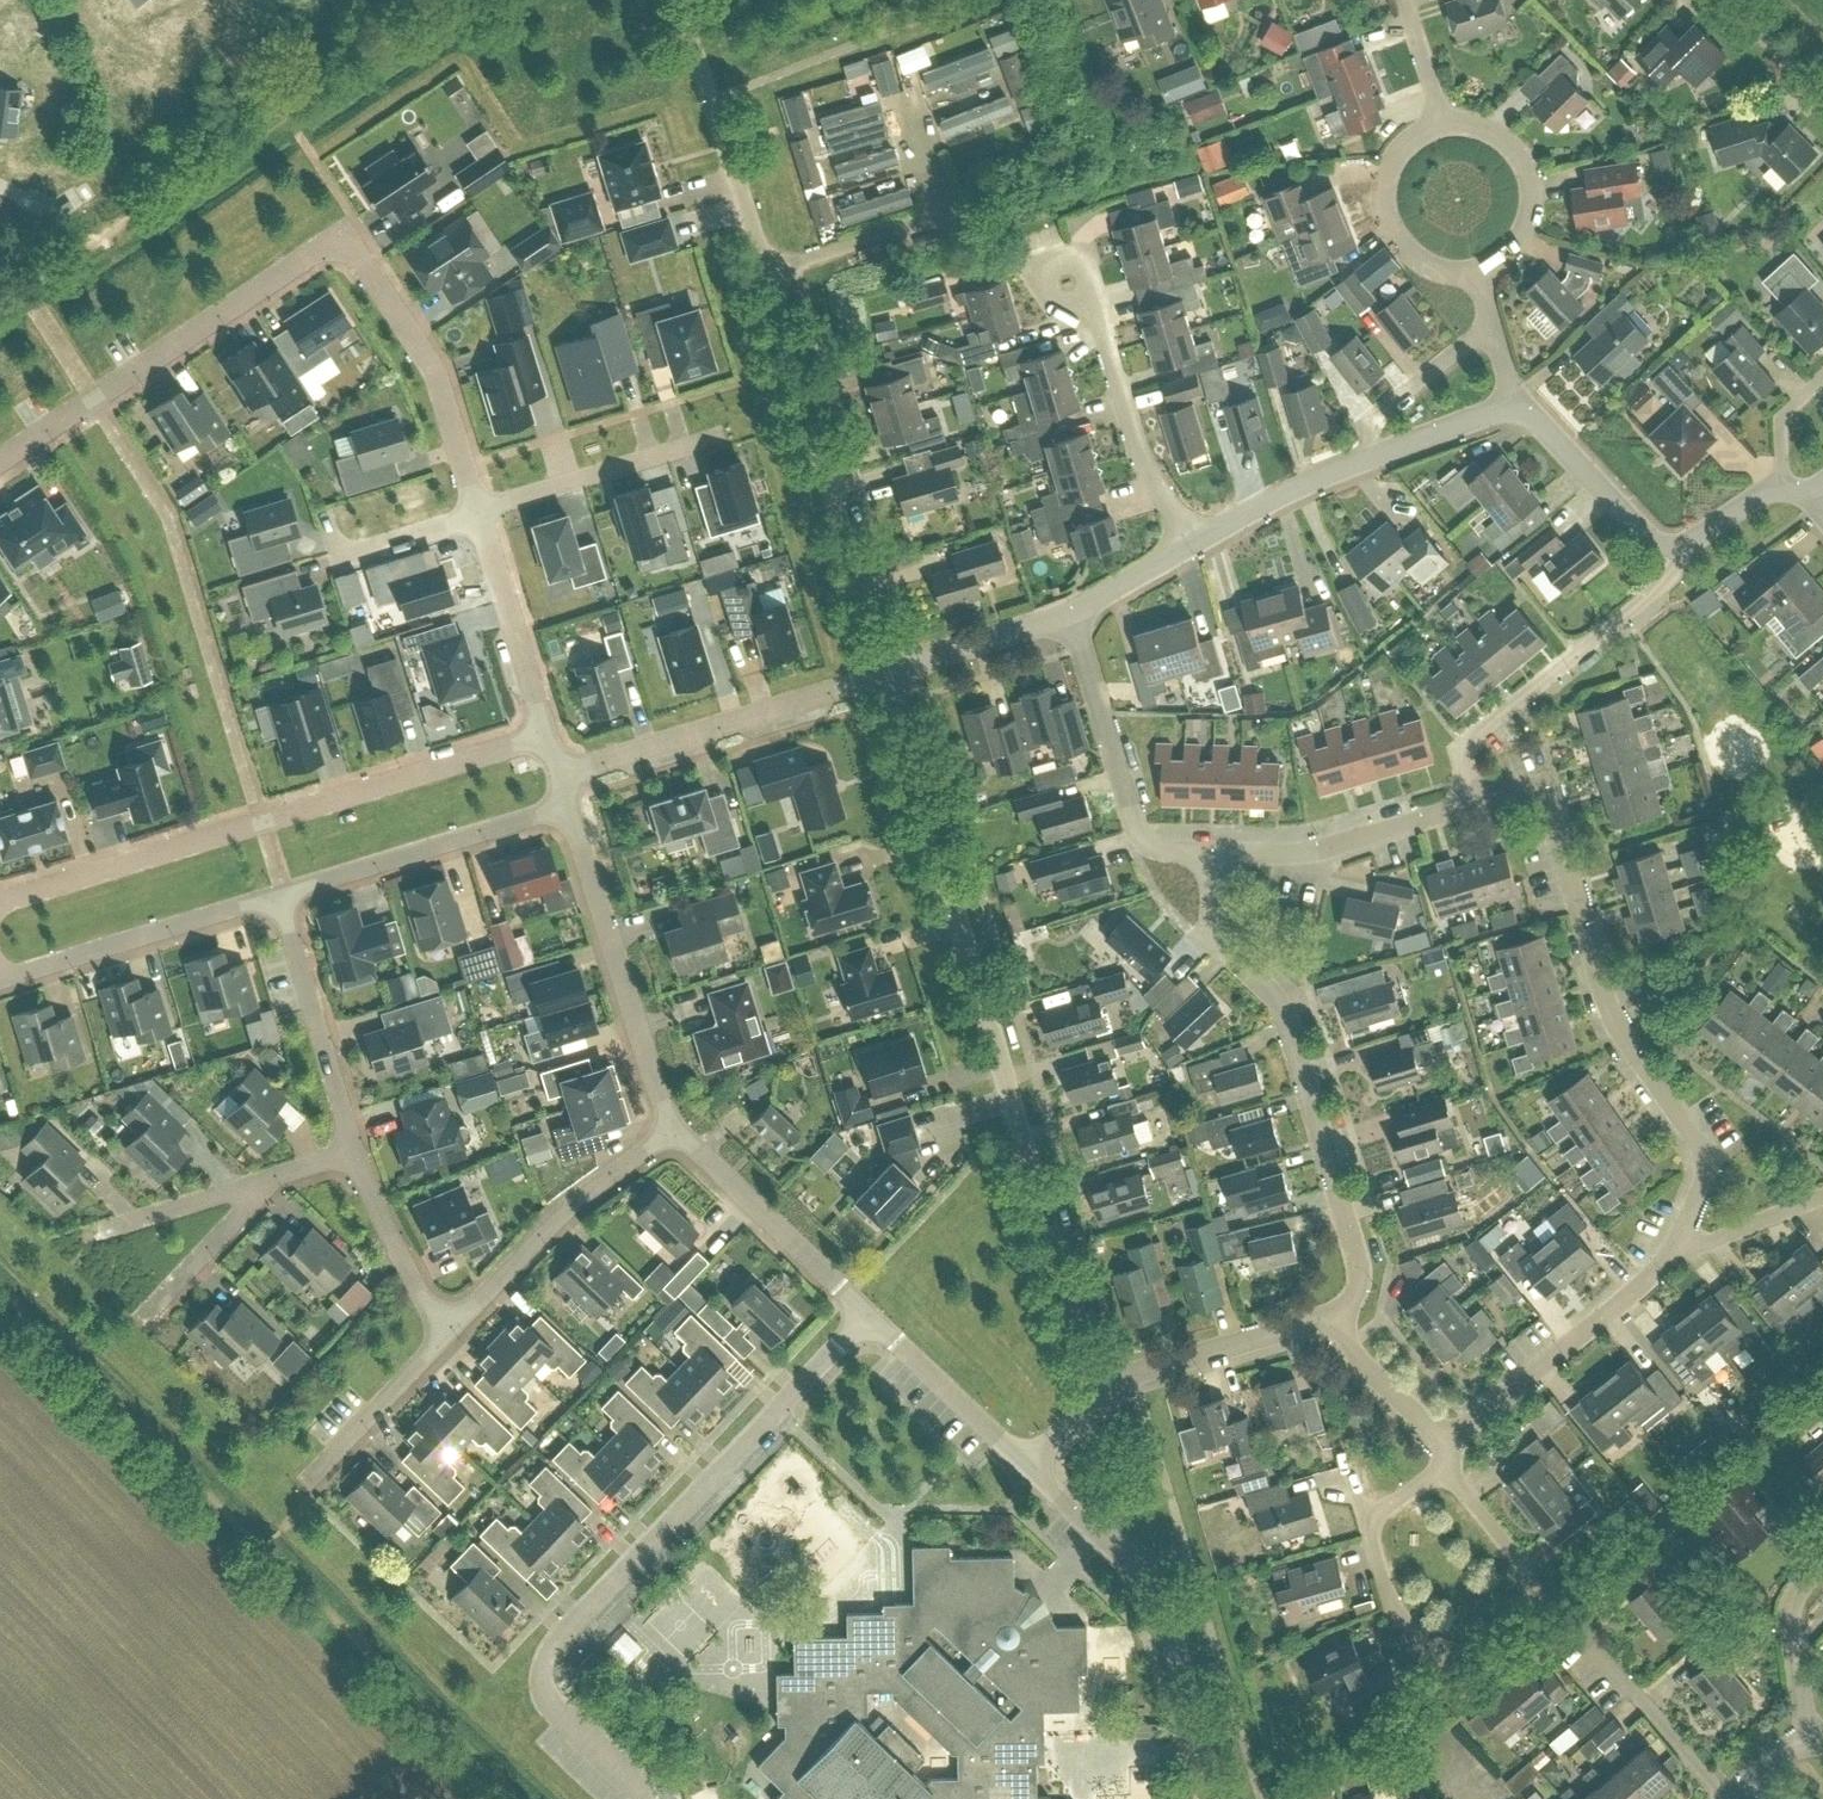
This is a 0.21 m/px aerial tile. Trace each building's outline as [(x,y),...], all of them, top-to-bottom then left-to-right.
[(1124,40),(1139,34),(1144,46),(1176,34),(1163,0),(1108,0),(1124,40)] [(1460,0),(1449,4),(1452,15),(1450,15),(1454,29),(1456,28),(1460,38),(1508,23),(1500,0),(1460,0)] [(1603,7),(1607,3),(1621,17),(1638,0),(1595,0),(1603,7)] [(1337,19),(1296,34),(1302,50),(1343,35),(1337,19)] [(1727,55),(1695,23),(1672,46),(1659,33),(1636,56),(1665,85),(1681,68),(1689,76),(1699,66),(1708,74),(1727,55)] [(1305,57),(1320,97),(1376,76),(1365,48),(1337,59),(1332,46),(1305,57)] [(989,50),(925,74),(930,87),(994,64),(989,50)] [(1028,87),(1015,53),(999,59),(1016,104),(1032,98),(1028,87)] [(1579,71),(1562,53),(1540,74),(1553,88),(1534,106),(1547,119),(1547,130),(1569,130),(1569,119),(1589,99),(1579,89),(1579,71)] [(1628,88),(1644,74),(1629,57),(1613,72),(1628,88)] [(899,91),(890,59),(872,64),(880,96),(899,91)] [(1200,63),(1180,71),(1190,95),(1209,87),(1200,63)] [(1387,104),(1376,76),(1336,92),(1343,108),(1327,114),(1336,138),(1364,127),(1359,114),(1387,104)] [(15,135),(21,89),(0,86),(0,133),(15,135)] [(803,93),(783,98),(787,112),(806,106),(803,93)] [(1220,95),(1193,101),(1198,123),(1225,116),(1220,95)] [(1005,96),(941,120),(947,134),(1011,111),(1005,96)] [(1047,133),(1035,103),(1020,109),(1033,139),(1047,133)] [(828,149),(884,133),(875,104),(820,121),(828,149)] [(1754,127),(1750,115),(1712,127),(1724,164),(1762,152),(1789,180),(1817,153),(1790,125),(1780,134),(1769,122),(1754,127)] [(486,153),(455,173),(470,195),(510,168),(485,131),(476,137),(486,153)] [(820,182),(807,136),(790,141),(803,187),(820,182)] [(660,195),(643,141),(598,155),(614,209),(660,195)] [(1218,141),(1198,149),(1207,172),(1227,165),(1218,141)] [(840,183),(898,163),(892,145),(834,165),(840,183)] [(365,167),(367,170),(356,178),(380,215),(391,207),(399,219),(427,201),(419,189),(436,178),(416,148),(400,159),(393,149),(365,167)] [(1670,148),(1654,152),(1657,161),(1672,157),(1670,148)] [(1630,186),(1639,185),(1636,163),(1594,169),(1585,171),(1588,188),(1574,190),(1580,229),(1627,221),(1625,205),(1629,204),(1632,200),(1630,186)] [(1219,183),(1226,205),(1256,195),(1249,173),(1219,183)] [(1293,215),(1300,234),(1345,216),(1334,187),(1310,196),(1304,181),(1265,196),(1275,223),(1293,215)] [(844,222),(911,200),(907,185),(839,207),(844,222)] [(593,190),(549,203),(560,242),(604,229),(593,190)] [(832,219),(825,194),(807,199),(814,224),(832,219)] [(1116,229),(1125,258),(1166,245),(1160,228),(1177,223),(1170,199),(1141,207),(1145,220),(1116,229)] [(678,247),(668,216),(619,232),(629,263),(678,247)] [(1345,216),(1300,234),(1282,241),(1290,259),(1300,285),(1340,270),(1333,254),(1357,245),(1345,216)] [(488,253),(464,217),(407,255),(431,291),(441,284),(452,301),(490,276),(479,259),(488,253)] [(523,257),(529,268),(561,250),(555,239),(523,257)] [(1166,245),(1125,258),(1134,286),(1163,278),(1167,290),(1195,282),(1195,281),(1209,277),(1205,265),(1197,267),(1193,255),(1171,262),(1166,245)] [(1385,247),(1356,270),(1373,291),(1401,268),(1385,247)] [(1603,263),(1572,253),(1567,268),(1571,269),(1569,277),(1563,282),(1550,269),(1527,291),(1561,327),(1585,306),(1576,297),(1588,286),(1591,275),(1599,278),(1603,263)] [(1795,253),(1764,280),(1787,305),(1777,314),(1811,352),(1822,341),(1822,311),(1817,305),(1820,302),(1808,288),(1818,278),(1795,253)] [(1377,299),(1355,271),(1336,286),(1358,314),(1377,299)] [(967,302),(972,316),(1012,304),(1004,279),(955,293),(958,304),(967,302)] [(948,299),(943,280),(908,290),(913,309),(948,299)] [(1202,305),(1195,282),(1167,290),(1170,303),(1141,312),(1150,340),(1191,328),(1185,310),(1202,305)] [(350,325),(329,292),(285,321),(293,333),(278,343),(299,375),(329,355),(322,343),(350,325)] [(513,292),(487,299),(496,332),(523,324),(513,292)] [(1635,306),(1621,292),(1586,325),(1597,337),(1577,355),(1602,382),(1617,367),(1625,376),(1641,361),(1633,352),(1648,338),(1626,314),(1635,306)] [(1431,328),(1403,293),(1377,314),(1405,349),(1431,328)] [(667,303),(636,312),(647,348),(665,342),(676,376),(712,365),(695,310),(672,318),(667,303)] [(1012,304),(972,316),(976,330),(967,333),(970,344),(957,348),(962,365),(999,353),(1000,353),(995,336),(1019,329),(1012,304)] [(1334,342),(1316,307),(1295,318),(1313,353),(1334,342)] [(1266,311),(1255,315),(1262,332),(1272,328),(1266,311)] [(556,345),(575,407),(614,395),(606,371),(615,368),(617,374),(636,369),(628,341),(619,314),(589,323),(593,334),(556,345)] [(1298,323),(1284,330),(1290,341),(1297,343),(1306,339),(1298,323)] [(1765,349),(1743,325),(1725,341),(1733,350),(1712,369),(1735,394),(1740,390),(1753,404),(1777,383),(1754,358),(1765,349)] [(1212,339),(1196,343),(1191,328),(1150,340),(1159,369),(1188,360),(1192,373),(1220,365),(1212,339)] [(501,365),(477,373),(495,431),(533,420),(526,398),(544,393),(527,335),(495,345),(501,365)] [(1385,371),(1358,335),(1331,356),(1359,391),(1385,371)] [(262,358),(252,342),(222,361),(235,381),(232,383),(245,405),(249,403),(252,407),(267,396),(278,413),(305,395),(276,350),(262,358)] [(1028,390),(1069,378),(1061,349),(1032,358),(1028,345),(1000,353),(999,353),(1007,378),(1023,374),(1028,390)] [(1290,379),(1280,347),(1260,353),(1270,385),(1290,379)] [(867,385),(875,414),(916,402),(911,384),(927,379),(920,355),(892,364),(896,377),(867,385)] [(1704,399),(1670,363),(1652,379),(1679,408),(1650,435),(1669,455),(1667,457),(1683,474),(1699,458),(1697,456),(1717,437),(1692,410),(1704,399)] [(1232,396),(1224,366),(1202,372),(1210,401),(1232,396)] [(1204,394),(1199,374),(1165,382),(1170,403),(1204,394)] [(1018,438),(1052,428),(1048,415),(1078,407),(1069,378),(1028,390),(1012,395),(1020,423),(1014,425),(1018,438)] [(1328,425),(1316,384),(1285,393),(1298,434),(1328,425)] [(228,432),(202,393),(189,402),(182,390),(149,411),(175,449),(193,437),(201,450),(228,432)] [(1270,440),(1258,397),(1225,407),(1238,450),(1270,440)] [(916,402),(875,414),(884,443),(913,434),(917,447),(945,438),(938,415),(921,419),(916,402)] [(1208,450),(1194,404),(1162,414),(1176,460),(1208,450)] [(310,405),(296,414),(304,426),(318,417),(310,405)] [(407,454),(397,419),(352,432),(358,452),(335,459),(346,494),(400,478),(394,458),(407,454)] [(1053,473),(1094,461),(1085,432),(1056,441),(1052,428),(1018,438),(1010,441),(1013,453),(1028,449),(1031,460),(1047,455),(1053,473)] [(298,434),(281,445),(289,457),(306,446),(298,434)] [(962,458),(958,444),(930,452),(935,466),(894,478),(905,514),(958,498),(947,463),(962,458)] [(1488,504),(1521,477),(1502,454),(1479,473),(1470,463),(1443,485),(1459,506),(1477,492),(1488,504)] [(717,502),(701,507),(709,536),(759,521),(741,461),(708,471),(717,502)] [(1094,461),(1053,473),(1058,491),(1041,496),(1044,504),(1030,509),(1034,524),(1077,511),(1073,498),(1102,489),(1094,461)] [(1540,500),(1521,477),(1488,504),(1498,516),(1484,527),(1502,549),(1525,530),(1516,520),(1540,500)] [(208,480),(183,501),(204,526),(229,506),(208,480)] [(38,484),(14,499),(17,503),(0,514),(0,540),(8,553),(4,555),(13,568),(30,557),(27,553),(47,540),(55,553),(73,541),(78,548),(91,540),(66,501),(55,509),(38,484)] [(618,504),(611,506),(619,532),(626,530),(633,554),(662,545),(667,564),(688,557),(673,509),(654,514),(645,485),(615,494),(618,504)] [(300,534),(289,499),(245,512),(251,532),(228,539),(239,575),(293,558),(286,538),(300,534)] [(1081,524),(1077,511),(1034,524),(1040,542),(1054,538),(1055,543),(1072,538),(1077,556),(1118,544),(1110,515),(1081,524)] [(573,586),(606,577),(595,541),(576,547),(566,514),(559,516),(557,512),(538,518),(540,522),(532,525),(538,542),(533,543),(538,561),(543,559),(549,578),(569,572),(573,586)] [(1422,527),(1416,532),(1405,541),(1389,521),(1369,538),(1399,576),(1411,566),(1423,581),(1449,560),(1422,527)] [(1566,545),(1553,528),(1506,566),(1514,577),(1538,558),(1565,591),(1604,559),(1582,532),(1566,545)] [(1379,592),(1399,576),(1369,538),(1348,555),(1379,592)] [(1004,570),(995,540),(952,553),(957,567),(931,575),(940,608),(980,596),(975,579),(1004,570)] [(423,551),(369,567),(379,603),(401,596),(407,616),(453,601),(442,565),(429,569),(423,551)] [(1490,553),(1475,563),(1484,576),(1499,565),(1490,553)] [(1778,612),(1815,581),(1798,561),(1779,577),(1768,564),(1736,592),(1763,624),(1778,612)] [(281,634),(326,620),(315,585),(302,589),(295,569),(241,585),(252,621),(275,614),(281,634)] [(356,571),(335,578),(343,605),(365,599),(356,571)] [(764,664),(800,653),(785,602),(762,609),(753,580),(720,590),(735,639),(754,632),(764,664)] [(1377,623),(1357,581),(1340,589),(1360,631),(1377,623)] [(1815,581),(1778,612),(1787,624),(1777,632),(1797,656),(1822,634),(1822,629),(1813,617),(1822,609),(1822,591),(1815,581)] [(1280,624),(1285,640),(1301,635),(1306,653),(1331,646),(1325,624),(1320,606),(1306,609),(1299,586),(1271,593),(1280,624)] [(108,621),(131,610),(121,587),(97,598),(108,621)] [(1285,640),(1271,593),(1244,601),(1244,604),(1225,609),(1231,631),(1237,629),(1248,670),(1263,666),(1261,659),(1288,651),(1285,640)] [(1496,624),(1524,659),(1547,641),(1518,606),(1501,620),(1491,609),(1479,618),(1489,630),(1496,624)] [(1193,617),(1165,625),(1179,672),(1193,667),(1197,680),(1224,672),(1214,637),(1200,641),(1193,617)] [(1502,677),(1524,659),(1496,624),(1489,630),(1479,638),(1469,627),(1457,636),(1466,648),(1473,643),(1502,677)] [(695,625),(659,636),(676,690),(712,679),(695,625)] [(1165,676),(1179,672),(1165,625),(1138,634),(1145,658),(1131,662),(1145,708),(1159,703),(1156,693),(1169,689),(1165,676)] [(424,647),(440,700),(448,698),(449,702),(473,695),(471,691),(479,688),(462,634),(438,641),(434,627),(403,637),(408,652),(424,647)] [(602,659),(577,667),(583,684),(579,685),(584,700),(587,699),(593,716),(627,706),(616,671),(632,666),(621,631),(595,638),(602,659)] [(147,641),(125,647),(130,666),(120,668),(125,689),(158,680),(147,641)] [(1451,661),(1479,696),(1502,677),(1473,643),(1466,648),(1456,656),(1447,645),(1435,655),(1444,666),(1451,661)] [(3,736),(1,731),(17,726),(2,678),(26,671),(20,653),(0,659),(0,737),(3,736)] [(1799,676),(1809,689),(1822,677),(1822,656),(1799,676)] [(355,701),(368,747),(403,737),(389,693),(406,688),(396,657),(367,665),(376,695),(355,701)] [(337,659),(318,664),(323,681),(342,675),(337,659)] [(1639,671),(1635,659),(1619,664),(1623,676),(1639,671)] [(1456,714),(1479,696),(1451,661),(1444,666),(1434,674),(1425,663),(1412,672),(1423,686),(1429,680),(1456,714)] [(313,666),(295,671),(300,688),(318,682),(313,666)] [(1579,710),(1588,739),(1653,719),(1651,711),(1634,716),(1630,703),(1647,698),(1642,682),(1623,688),(1626,696),(1579,710)] [(1236,685),(1221,690),(1228,712),(1244,706),(1236,685)] [(1071,699),(1055,704),(1050,686),(1022,695),(1023,699),(1010,703),(1024,750),(1039,745),(1038,741),(1051,737),(1056,756),(1084,748),(1071,699)] [(286,699),(270,704),(284,748),(279,750),(286,772),(322,761),(313,734),(331,729),(318,687),(286,697),(286,699)] [(1246,696),(1250,714),(1274,708),(1270,691),(1246,696)] [(1010,719),(997,723),(991,703),(964,711),(977,758),(994,753),(1000,773),(1024,766),(1010,719)] [(162,706),(137,713),(142,728),(167,721),(162,706)] [(1381,714),(1385,728),(1394,726),(1406,768),(1434,760),(1421,717),(1400,724),(1396,709),(1381,714)] [(1378,777),(1406,768),(1394,726),(1385,728),(1372,732),(1368,717),(1353,722),(1357,736),(1366,734),(1378,777)] [(1588,739),(1596,768),(1662,748),(1660,740),(1643,745),(1638,731),(1656,726),(1653,719),(1588,739)] [(1338,742),(1351,785),(1378,777),(1366,734),(1357,736),(1345,740),(1341,725),(1326,730),(1330,744),(1338,742)] [(1338,742),(1330,744),(1318,748),(1313,733),(1298,738),(1303,754),(1310,751),(1323,793),(1351,785),(1338,742)] [(66,767),(58,740),(21,751),(29,778),(66,767)] [(1193,759),(1185,759),(1172,759),(1173,743),(1157,743),(1156,760),(1164,760),(1163,803),(1192,804),(1193,759)] [(1192,804),(1221,805),(1222,760),(1214,760),(1201,759),(1201,744),(1185,744),(1185,759),(1193,759),(1192,804)] [(1222,760),(1221,805),(1250,805),(1251,761),(1242,761),(1229,760),(1230,745),(1214,744),(1214,760),(1222,760)] [(1251,761),(1250,805),(1279,806),(1280,762),(1258,761),(1258,746),(1243,745),(1242,761),(1251,761)] [(806,767),(800,748),(755,762),(766,798),(794,789),(806,827),(842,816),(832,781),(834,781),(828,761),(806,767)] [(1596,768),(1605,797),(1671,777),(1668,769),(1651,774),(1647,760),(1664,755),(1662,748),(1596,768)] [(130,805),(134,818),(166,808),(151,756),(118,766),(121,776),(90,785),(99,815),(130,805)] [(1070,763),(1032,774),(1036,789),(1074,778),(1070,763)] [(1673,784),(1671,777),(1605,797),(1614,826),(1663,812),(1656,789),(1673,784)] [(706,797),(703,787),(682,794),(682,793),(672,796),(650,803),(652,808),(646,809),(652,828),(658,827),(662,840),(699,828),(707,854),(739,845),(723,792),(706,797)] [(1035,811),(1043,837),(1090,823),(1082,796),(1054,804),(1050,789),(1013,800),(1018,816),(1035,811)] [(13,811),(12,806),(0,809),(0,852),(2,858),(68,838),(56,798),(13,811)] [(1484,848),(1499,898),(1519,892),(1506,850),(1494,854),(1492,845),(1484,848)] [(558,884),(547,847),(490,864),(502,901),(521,895),(522,899),(540,893),(539,890),(558,884)] [(1082,861),(1078,848),(1031,862),(1038,886),(1056,880),(1061,897),(1108,883),(1100,856),(1082,861)] [(1467,862),(1479,904),(1499,898),(1484,848),(1476,850),(1478,859),(1467,862)] [(1695,848),(1682,852),(1686,864),(1698,861),(1695,848)] [(1617,884),(1667,868),(1661,849),(1618,862),(1622,874),(1615,876),(1617,884)] [(731,878),(752,872),(746,853),(725,859),(731,878)] [(1460,910),(1479,904),(1467,862),(1456,865),(1453,857),(1445,859),(1460,910)] [(1460,910),(1445,859),(1437,862),(1440,870),(1428,874),(1440,916),(1460,910)] [(1698,861),(1686,864),(1689,877),(1702,873),(1698,861)] [(841,888),(833,862),(800,872),(808,898),(802,900),(812,933),(874,914),(864,881),(841,888)] [(1630,901),(1673,888),(1667,868),(1617,884),(1619,892),(1627,889),(1630,901)] [(455,914),(445,878),(406,890),(413,913),(409,914),(420,948),(465,934),(459,913),(455,914)] [(1414,888),(1377,880),(1372,903),(1348,898),(1342,925),(1394,937),(1402,901),(1411,903),(1414,888)] [(1710,899),(1707,887),(1694,891),(1697,903),(1710,899)] [(1679,907),(1673,888),(1630,901),(1634,912),(1626,915),(1628,923),(1679,907)] [(742,926),(732,893),(678,910),(683,926),(665,931),(677,968),(680,967),(682,972),(703,965),(702,961),(725,954),(719,933),(742,926)] [(1710,899),(1697,903),(1701,915),(1714,911),(1710,899)] [(358,925),(353,906),(320,915),(337,976),(371,967),(369,958),(391,951),(382,922),(363,928),(358,925)] [(1679,907),(1628,923),(1630,930),(1638,928),(1642,940),(1685,927),(1679,907)] [(1514,908),(1503,911),(1506,924),(1518,921),(1514,908)] [(1506,924),(1503,911),(1491,914),(1494,927),(1506,924)] [(1173,955),(1129,915),(1107,938),(1151,978),(1173,955)] [(522,963),(508,918),(489,924),(503,969),(522,963)] [(1465,922),(1468,935),(1480,932),(1476,919),(1465,922)] [(1456,938),(1468,935),(1465,922),(1453,925),(1456,938)] [(1531,934),(1529,925),(1509,930),(1511,939),(1531,934)] [(1492,989),(1509,984),(1507,976),(1552,962),(1544,934),(1498,948),(1505,969),(1488,974),(1492,989)] [(772,961),(787,955),(782,940),(766,946),(772,961)] [(501,969),(494,944),(458,954),(466,980),(501,969)] [(875,974),(867,947),(838,956),(846,983),(839,985),(849,1017),(901,1001),(891,969),(875,974)] [(226,967),(221,951),(186,962),(200,1007),(220,1001),(224,1014),(255,1004),(243,962),(226,967)] [(794,988),(786,960),(764,967),(772,994),(794,988)] [(1561,990),(1552,962),(1507,976),(1509,984),(1513,996),(1496,1001),(1500,1017),(1517,1012),(1515,1003),(1561,990)] [(1782,963),(1772,975),(1785,986),(1795,973),(1782,963)] [(540,1011),(586,998),(577,968),(541,979),(537,965),(505,975),(514,1003),(536,996),(540,1011)] [(798,973),(802,985),(820,980),(816,967),(798,973)] [(1388,982),(1383,967),(1339,980),(1346,1002),(1342,1003),(1349,1027),(1402,1011),(1393,981),(1388,982)] [(344,979),(347,990),(380,980),(377,969),(344,979)] [(1051,1042),(1108,1025),(1100,997),(1130,988),(1124,969),(1093,979),(1098,997),(1090,1000),(1089,998),(1042,1012),(1051,1042)] [(397,977),(398,999),(419,998),(418,976),(397,977)] [(1144,997),(1153,1008),(1175,986),(1165,976),(1144,997)] [(140,994),(135,977),(100,988),(114,1033),(134,1027),(138,1040),(169,1030),(157,988),(140,994)] [(1810,979),(1801,989),(1812,998),(1821,987),(1810,979)] [(759,1031),(744,984),(711,994),(719,1020),(715,1028),(696,1034),(706,1067),(746,1055),(747,1059),(769,1052),(763,1029),(759,1031)] [(1175,986),(1153,1008),(1187,1043),(1222,1010),(1203,989),(1189,1001),(1175,986)] [(1698,1028),(1722,1047),(1754,1006),(1762,1012),(1773,998),(1760,988),(1749,1002),(1730,987),(1698,1028)] [(1523,1031),(1569,1017),(1561,990),(1515,1003),(1517,1012),(1521,1024),(1504,1029),(1509,1044),(1525,1039),(1523,1031)] [(450,1030),(440,995),(402,1006),(407,1023),(365,1035),(369,1046),(365,1050),(369,1062),(374,1063),(377,1074),(394,1069),(398,1072),(410,1069),(411,1064),(425,1059),(421,1044),(424,1038),(450,1030)] [(586,998),(540,1011),(545,1026),(523,1033),(531,1061),(563,1052),(559,1038),(595,1027),(593,1022),(596,1017),(592,1005),(587,1002),(586,998)] [(54,1020),(49,1004),(14,1014),(28,1059),(48,1053),(52,1066),(83,1056),(70,1015),(54,1020)] [(1754,1006),(1722,1047),(1746,1066),(1778,1025),(1785,1031),(1796,1017),(1783,1007),(1773,1020),(1762,1012),(1754,1006)] [(1523,1031),(1525,1039),(1529,1051),(1512,1056),(1517,1072),(1535,1066),(1533,1058),(1577,1045),(1569,1017),(1523,1031)] [(1778,1025),(1746,1066),(1770,1084),(1802,1044),(1809,1049),(1820,1035),(1807,1025),(1796,1039),(1785,1031),(1778,1025)] [(1417,1061),(1438,1055),(1429,1026),(1400,1035),(1404,1049),(1372,1058),(1381,1089),(1422,1076),(1417,1061)] [(1147,1046),(1142,1030),(1115,1037),(1119,1053),(1147,1046)] [(180,1038),(167,1042),(172,1058),(185,1054),(180,1038)] [(924,1078),(912,1038),(896,1043),(895,1041),(859,1052),(872,1096),(894,1089),(893,1087),(924,1078)] [(1770,1084),(1794,1103),(1822,1066),(1822,1054),(1820,1058),(1809,1049),(1802,1044),(1770,1084)] [(459,1061),(464,1076),(493,1067),(489,1052),(459,1061)] [(1227,1069),(1223,1055),(1190,1064),(1198,1092),(1220,1085),(1224,1099),(1264,1088),(1256,1061),(1227,1069)] [(1120,1086),(1111,1056),(1064,1070),(1073,1100),(1120,1086)] [(569,1107),(615,1093),(613,1088),(618,1087),(611,1065),(571,1077),(567,1063),(539,1071),(547,1098),(565,1093),(569,1107)] [(1794,1103),(1818,1122),(1822,1116),(1822,1066),(1794,1103)] [(284,1098),(253,1068),(230,1091),(240,1101),(225,1116),(259,1149),(284,1123),(272,1111),(284,1098)] [(498,1101),(489,1071),(454,1081),(464,1112),(498,1101)] [(1566,1123),(1605,1096),(1588,1072),(1549,1100),(1562,1117),(1547,1128),(1556,1141),(1571,1130),(1566,1123)] [(512,1073),(495,1078),(500,1093),(517,1088),(512,1073)] [(860,1096),(856,1083),(833,1090),(843,1125),(874,1117),(867,1094),(860,1096)] [(184,1128),(145,1090),(122,1114),(139,1130),(124,1145),(158,1178),(184,1152),(171,1140),(184,1128)] [(615,1093),(569,1107),(574,1122),(552,1128),(561,1159),(593,1150),(588,1132),(628,1119),(621,1097),(616,1098),(615,1093)] [(1140,1110),(1136,1096),(1109,1104),(1113,1117),(1081,1127),(1089,1156),(1139,1141),(1131,1113),(1140,1110)] [(1621,1119),(1605,1096),(1566,1123),(1571,1130),(1578,1141),(1564,1151),(1573,1164),(1587,1154),(1582,1147),(1621,1119)] [(462,1123),(457,1125),(454,1115),(449,1117),(443,1097),(401,1110),(404,1120),(405,1119),(408,1129),(394,1132),(406,1171),(465,1154),(462,1143),(467,1142),(470,1136),(468,1127),(462,1123)] [(1400,1127),(1393,1129),(1402,1160),(1443,1147),(1438,1129),(1454,1125),(1446,1097),(1416,1106),(1396,1112),(1400,1127)] [(799,1133),(768,1103),(750,1122),(781,1152),(799,1133)] [(1243,1124),(1239,1110),(1206,1120),(1187,1126),(1193,1143),(1211,1138),(1214,1147),(1236,1141),(1240,1154),(1280,1142),(1272,1116),(1243,1124)] [(918,1144),(909,1114),(877,1124),(886,1154),(889,1153),(891,1161),(854,1200),(857,1202),(853,1207),(863,1216),(867,1212),(879,1224),(917,1185),(907,1176),(919,1164),(913,1146),(918,1144)] [(1599,1170),(1638,1143),(1621,1119),(1582,1147),(1587,1154),(1594,1164),(1580,1174),(1589,1187),(1604,1177),(1599,1170)] [(83,1158),(44,1120),(21,1143),(38,1159),(23,1175),(57,1208),(83,1182),(70,1170),(83,1158)] [(529,1136),(533,1162),(554,1159),(551,1133),(529,1136)] [(836,1135),(816,1157),(833,1172),(853,1150),(836,1135)] [(1599,1170),(1604,1177),(1611,1187),(1597,1198),(1606,1211),(1621,1200),(1617,1193),(1655,1166),(1638,1143),(1599,1170)] [(1196,1165),(1190,1145),(1149,1157),(1155,1178),(1174,1172),(1173,1167),(1186,1163),(1187,1168),(1196,1165)] [(495,1183),(522,1172),(513,1151),(486,1163),(495,1183)] [(1441,1157),(1422,1163),(1427,1179),(1446,1173),(1441,1157)] [(1254,1179),(1251,1168),(1224,1176),(1231,1200),(1247,1195),(1251,1209),(1291,1197),(1283,1171),(1254,1179)] [(1150,1203),(1141,1173),(1091,1188),(1100,1218),(1150,1203)] [(1450,1192),(1446,1177),(1402,1190),(1408,1212),(1405,1213),(1412,1236),(1464,1221),(1455,1191),(1450,1192)] [(474,1216),(461,1186),(415,1205),(433,1247),(449,1240),(455,1253),(498,1235),(487,1210),(474,1216)] [(676,1205),(657,1187),(644,1200),(647,1202),(636,1215),(675,1252),(696,1230),(673,1208),(676,1205)] [(1544,1241),(1573,1277),(1596,1258),(1576,1234),(1588,1224),(1568,1200),(1548,1216),(1558,1230),(1544,1241)] [(1212,1260),(1224,1256),(1217,1233),(1213,1219),(1189,1226),(1198,1258),(1183,1262),(1195,1309),(1222,1302),(1212,1260)] [(1248,1225),(1217,1233),(1224,1256),(1225,1259),(1254,1252),(1257,1267),(1298,1256),(1291,1229),(1252,1240),(1248,1225)] [(348,1265),(309,1228),(297,1240),(285,1229),(260,1255),(294,1288),(308,1272),(325,1289),(348,1265)] [(1573,1277),(1544,1241),(1529,1252),(1519,1239),(1499,1255),(1518,1280),(1530,1271),(1549,1296),(1573,1277)] [(1164,1275),(1154,1241),(1130,1248),(1136,1267),(1116,1273),(1131,1323),(1161,1314),(1151,1279),(1164,1275)] [(1809,1295),(1822,1283),(1822,1259),(1821,1260),(1806,1242),(1782,1261),(1809,1295)] [(606,1273),(581,1249),(557,1275),(596,1312),(620,1287),(632,1298),(643,1287),(617,1262),(606,1273)] [(708,1261),(697,1250),(662,1286),(674,1298),(708,1261)] [(1425,1294),(1406,1309),(1426,1334),(1460,1307),(1450,1294),(1464,1283),(1445,1260),(1416,1283),(1425,1294)] [(1809,1295),(1782,1261),(1758,1281),(1773,1299),(1760,1310),(1779,1333),(1816,1303),(1809,1295)] [(339,1304),(354,1319),(379,1294),(364,1279),(339,1304)] [(775,1305),(752,1283),(731,1305),(770,1342),(781,1330),(784,1333),(796,1320),(777,1302),(775,1305)] [(1713,1293),(1688,1313),(1715,1346),(1715,1345),(1728,1361),(1752,1342),(1746,1335),(1757,1326),(1739,1303),(1728,1312),(1713,1293)] [(690,1309),(677,1297),(655,1321),(667,1333),(690,1309)] [(733,1325),(707,1300),(696,1312),(722,1337),(733,1325)] [(276,1339),(238,1302),(225,1314),(213,1303),(188,1329),(222,1362),(237,1346),(253,1363),(276,1339)] [(1460,1307),(1426,1334),(1445,1357),(1464,1342),(1474,1355),(1498,1336),(1488,1324),(1493,1320),(1482,1306),(1469,1317),(1460,1307)] [(690,1356),(679,1368),(713,1401),(731,1383),(722,1374),(726,1369),(725,1368),(736,1357),(690,1313),(673,1330),(684,1341),(682,1344),(682,1349),(690,1356)] [(1704,1355),(1715,1346),(1688,1313),(1664,1332),(1679,1350),(1666,1361),(1685,1384),(1698,1374),(1702,1380),(1715,1369),(1704,1355)] [(513,1321),(496,1339),(531,1372),(542,1360),(550,1368),(554,1368),(557,1365),(568,1377),(585,1359),(539,1314),(528,1326),(527,1325),(523,1330),(513,1321)] [(616,1331),(598,1350),(607,1358),(625,1339),(616,1331)] [(531,1372),(496,1339),(479,1357),(488,1366),(483,1371),(484,1372),(473,1384),(520,1428),(536,1410),(525,1399),(527,1397),(527,1392),(519,1384),(531,1372)] [(1631,1359),(1607,1378),(1634,1412),(1642,1422),(1655,1412),(1659,1418),(1683,1398),(1659,1367),(1646,1378),(1631,1359)] [(713,1401),(679,1368),(667,1380),(660,1373),(655,1373),(652,1375),(641,1364),(624,1382),(670,1426),(681,1415),(682,1416),(687,1411),(696,1420),(713,1401)] [(1301,1398),(1295,1376),(1262,1386),(1273,1425),(1306,1416),(1310,1430),(1325,1426),(1315,1394),(1301,1398)] [(1622,1421),(1633,1412),(1607,1378),(1582,1398),(1597,1416),(1584,1427),(1603,1450),(1617,1439),(1621,1445),(1634,1435),(1622,1421)] [(617,1432),(606,1444),(641,1477),(658,1459),(649,1450),(654,1445),(653,1444),(664,1433),(617,1389),(600,1406),(612,1417),(610,1420),(610,1425),(617,1432)] [(441,1397),(424,1415),(458,1448),(470,1436),(477,1444),(483,1443),(485,1441),(497,1452),(513,1434),(467,1390),(456,1402),(455,1401),(450,1406),(441,1397)] [(1183,1431),(1191,1457),(1207,1452),(1205,1446),(1229,1439),(1233,1453),(1259,1446),(1249,1415),(1232,1420),(1225,1396),(1192,1406),(1198,1426),(1183,1431)] [(447,1460),(458,1448),(424,1415),(406,1433),(415,1442),(411,1447),(412,1448),(401,1459),(447,1503),(464,1486),(452,1475),(455,1473),(455,1468),(447,1460)] [(1506,1483),(1526,1508),(1560,1481),(1550,1469),(1564,1458),(1553,1444),(1548,1448),(1538,1436),(1514,1455),(1525,1468),(1506,1483)] [(624,1496),(641,1477),(606,1444),(595,1456),(587,1449),(582,1449),(580,1451),(568,1440),(551,1458),(598,1502),(609,1491),(610,1492),(614,1487),(624,1496)] [(1803,1460),(1822,1483),(1822,1442),(1803,1460)] [(545,1508),(534,1520),(569,1553),(586,1535),(577,1526),(581,1521),(580,1520),(591,1509),(545,1465),(528,1482),(540,1493),(537,1496),(537,1501),(545,1508)] [(402,1495),(373,1468),(349,1493),(376,1519),(374,1521),(386,1532),(400,1517),(418,1534),(440,1510),(413,1484),(402,1495)] [(1765,1499),(1743,1474),(1719,1495),(1726,1502),(1703,1522),(1736,1559),(1767,1532),(1750,1512),(1765,1499)] [(1636,1492),(1656,1515),(1670,1502),(1651,1480),(1636,1492)] [(1560,1481),(1526,1508),(1545,1531),(1564,1516),(1575,1529),(1598,1511),(1588,1498),(1593,1494),(1582,1481),(1569,1492),(1560,1481)] [(1283,1499),(1279,1482),(1247,1492),(1253,1513),(1259,1511),(1268,1540),(1318,1526),(1308,1491),(1283,1499)] [(569,1553),(534,1520),(522,1532),(514,1525),(510,1525),(507,1527),(496,1516),(479,1534),(525,1578),(536,1567),(537,1568),(542,1563),(551,1572),(569,1553)] [(500,1567),(472,1541),(450,1564),(467,1581),(452,1596),(464,1608),(467,1605),(494,1631),(518,1606),(489,1579),(500,1567)] [(949,1544),(911,1545),(912,1601),(881,1602),(882,1611),(845,1612),(846,1634),(792,1636),(793,1671),(775,1672),(776,1723),(783,1723),(784,1735),(756,1764),(782,1789),(773,1798),(1049,1798),(1049,1795),(1036,1795),(1035,1761),(1044,1761),(1042,1710),(1078,1709),(1077,1672),(1086,1672),(1085,1624),(1055,1625),(1048,1614),(1021,1630),(1016,1623),(1009,1618),(1024,1591),(1013,1584),(1012,1554),(949,1556),(949,1544)] [(1346,1586),(1337,1556),(1290,1569),(1289,1564),(1273,1569),(1288,1621),(1321,1612),(1316,1594),(1346,1586)] [(1670,1578),(1651,1556),(1628,1576),(1642,1591),(1630,1601),(1662,1637),(1689,1614),(1663,1584),(1670,1578)] [(632,1666),(649,1646),(630,1631),(614,1651),(632,1666)] [(1733,1658),(1713,1636),(1691,1656),(1702,1669),(1691,1679),(1724,1718),(1752,1693),(1726,1664),(1733,1658)] [(1352,1638),(1306,1660),(1321,1692),(1348,1679),(1364,1711),(1407,1691),(1390,1657),(1386,1659),(1381,1648),(1362,1658),(1352,1638)] [(600,1660),(591,1651),(575,1667),(585,1676),(600,1660)] [(1505,1687),(1528,1715),(1541,1731),(1555,1720),(1542,1704),(1552,1696),(1556,1700),(1568,1690),(1553,1672),(1542,1681),(1529,1667),(1505,1687)] [(1504,1736),(1528,1715),(1505,1687),(1481,1708),(1469,1718),(1482,1734),(1494,1723),(1504,1736)] [(660,1711),(677,1697),(670,1688),(653,1703),(660,1711)] [(1586,1734),(1611,1718),(1604,1708),(1579,1725),(1586,1734)] [(1615,1718),(1593,1737),(1605,1750),(1627,1731),(1615,1718)] [(1608,1755),(1620,1769),(1624,1765),(1653,1798),(1676,1778),(1647,1745),(1629,1761),(1617,1747),(1608,1755)] [(1653,1798),(1624,1765),(1620,1769),(1606,1780),(1594,1766),(1585,1774),(1597,1788),(1601,1785),(1613,1798),(1653,1798)] [(1601,1785),(1597,1788),(1585,1798),(1613,1798),(1601,1785)] [(1571,1786),(1562,1794),(1566,1798),(1582,1798),(1571,1786)] [(1374,1791),(1345,1798),(1376,1798),(1374,1791)]
